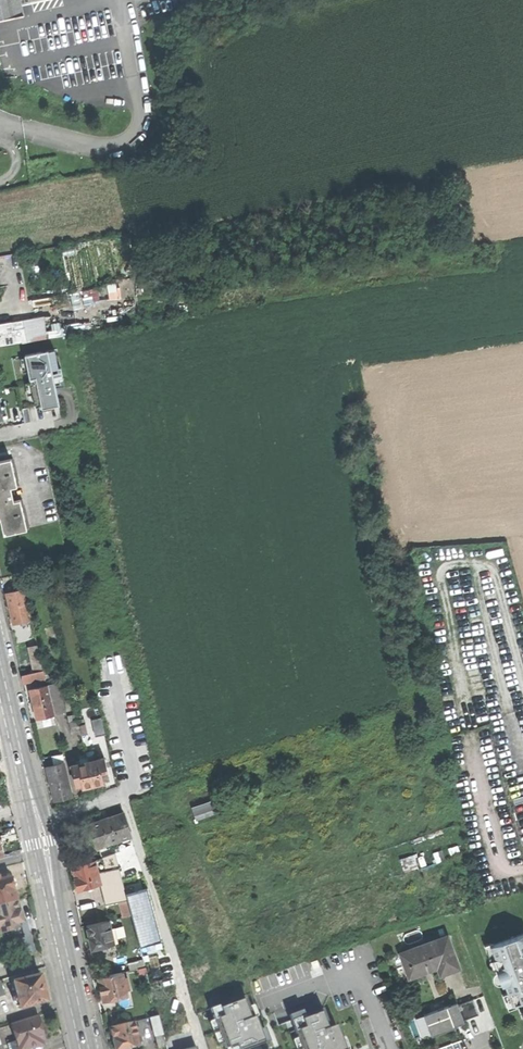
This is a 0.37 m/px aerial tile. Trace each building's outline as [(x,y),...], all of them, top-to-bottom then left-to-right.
[(22,17),(19,5),(18,0),(0,0),(0,22),(22,17)] [(0,67),(10,65),(8,54),(0,56),(0,65),(0,67)] [(10,65),(0,67),(5,86),(14,84),(10,65)] [(44,316),(22,320),(26,342),(32,341),(48,337),(44,316)] [(22,320),(8,322),(13,344),(20,343),(26,342),(22,320)] [(13,344),(8,322),(0,324),(0,347),(13,344)] [(58,350),(25,356),(30,381),(36,379),(43,411),(59,407),(54,384),(64,382),(58,350)] [(0,462),(0,518),(4,535),(29,529),(22,499),(14,501),(10,488),(19,486),(12,459),(0,462)] [(15,623),(32,620),(25,589),(8,593),(11,607),(15,623)] [(30,647),(35,672),(44,670),(39,645),(30,647)] [(35,672),(22,675),(23,682),(39,678),(40,683),(47,682),(44,670),(35,672)] [(32,705),(35,719),(65,712),(58,681),(28,689),(32,705)] [(79,725),(81,735),(88,734),(85,724),(79,725)] [(94,728),(98,741),(107,739),(103,725),(94,728)] [(55,760),(57,765),(65,763),(63,754),(55,756),(55,760)] [(71,766),(75,786),(83,784),(84,789),(94,787),(104,784),(103,780),(109,778),(105,758),(95,761),(94,756),(80,759),(81,763),(71,766)] [(52,783),(55,800),(73,796),(65,763),(57,765),(48,767),(52,783)] [(196,821),(214,813),(208,799),(190,807),(196,821)] [(94,836),(98,847),(132,836),(125,814),(91,825),(94,836)] [(115,853),(99,858),(103,871),(119,866),(115,853)] [(74,877),(77,890),(101,884),(97,872),(101,871),(100,867),(96,868),(94,860),(71,867),(74,877)] [(17,901),(15,894),(14,889),(16,884),(15,880),(11,878),(10,874),(0,877),(0,906),(17,901)] [(132,914),(140,947),(162,941),(149,889),(127,894),(132,914)] [(121,917),(132,914),(127,894),(116,897),(121,917)] [(17,901),(0,906),(0,933),(15,929),(14,925),(23,923),(20,912),(17,901)] [(109,920),(87,925),(91,940),(93,949),(100,947),(108,946),(115,944),(112,934),(110,924),(110,922),(109,920)] [(513,1005),(522,1001),(522,934),(491,946),(498,967),(495,968),(502,986),(505,985),(513,1005)] [(400,954),(408,978),(437,967),(440,975),(451,971),(459,968),(447,937),(400,954)] [(109,953),(108,946),(100,947),(101,955),(109,953)] [(126,963),(128,971),(145,967),(143,959),(126,963)] [(102,988),(104,1001),(128,996),(126,990),(130,989),(127,977),(123,978),(121,972),(99,977),(102,988)] [(40,976),(14,983),(18,998),(15,999),(16,1002),(19,1002),(21,1009),(47,1003),(43,987),(40,976)] [(211,1007),(216,1019),(209,1021),(218,1044),(225,1043),(227,1048),(250,1048),(267,1042),(258,1017),(261,1016),(255,1003),(249,1006),(245,998),(222,1007),(221,1003),(211,1007)] [(457,1001),(424,1014),(431,1033),(454,1025),(454,1023),(464,1019),(479,1013),(473,998),(458,1004),(457,1001)] [(290,1015),(299,1037),(293,1039),(297,1048),(351,1048),(352,1048),(346,1036),(344,1037),(339,1024),(331,1027),(324,1011),(308,1016),(305,1009),(290,1015)] [(159,1016),(152,1018),(156,1036),(164,1035),(159,1016)] [(12,1026),(16,1042),(8,1044),(10,1048),(30,1048),(44,1045),(42,1040),(45,1039),(44,1035),(46,1032),(45,1029),(41,1028),(40,1024),(38,1018),(12,1026)] [(147,1019),(140,1020),(142,1029),(149,1027),(147,1019)] [(116,1048),(132,1048),(131,1048),(141,1046),(140,1041),(143,1040),(143,1036),(138,1037),(134,1021),(111,1027),(114,1038),(116,1048)]
